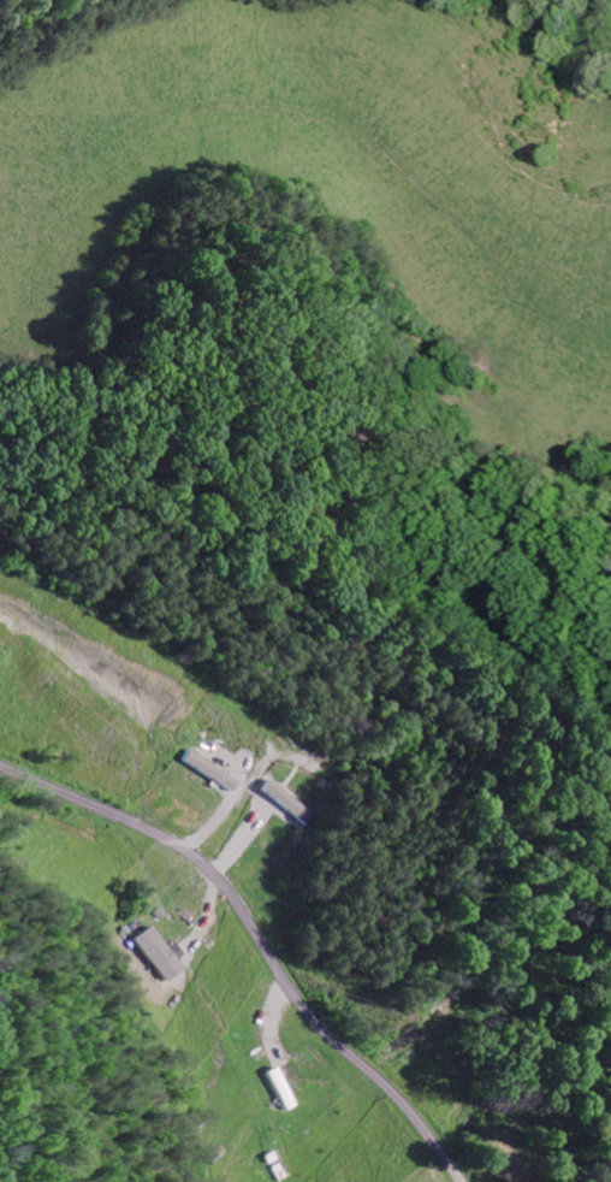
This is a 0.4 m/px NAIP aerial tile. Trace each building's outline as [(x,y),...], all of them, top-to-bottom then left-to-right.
[(226,792),(233,781),(183,749),(176,760),(226,792)] [(315,816),(264,779),(256,790),(307,827),(315,816)] [(133,939),(166,981),(183,968),(150,926),(133,939)]
